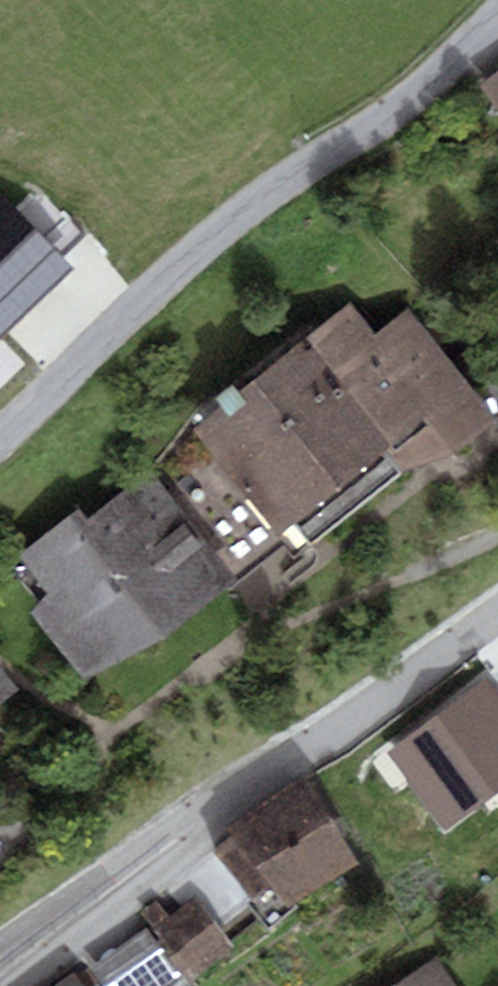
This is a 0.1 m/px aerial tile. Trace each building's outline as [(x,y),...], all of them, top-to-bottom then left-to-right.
[(479,87),(497,112),(497,73),(479,87)] [(74,268),(0,192),(0,339),(74,268)] [(376,333),(350,305),(193,429),(210,450),(279,533),(291,524),(308,546),(400,473),(458,450),(496,421),(409,307),(376,333)] [(487,387),(497,402),(497,378),(487,387)] [(279,533),(210,450),(161,485),(238,580),(285,542),(279,533)] [(161,485),(150,471),(86,518),(79,508),(18,557),(45,592),(29,613),(82,678),(164,635),(238,580),(161,485)] [(0,668),(0,705),(19,690),(0,668)] [(497,793),(497,698),(485,681),(386,759),(446,834),(497,793)] [(305,776),(232,825),(238,834),(273,886),(249,902),(267,928),(298,907),(296,904),(361,861),(305,776)] [(273,886),(238,834),(214,849),(249,902),(273,886)] [(156,901),(140,913),(192,982),(235,950),(195,897),(167,917),(156,901)] [(147,928),(87,971),(98,985),(180,985),(186,982),(147,928)] [(437,958),(392,985),(455,985),(437,958)] [(74,973),(55,985),(83,985),(74,973)]
